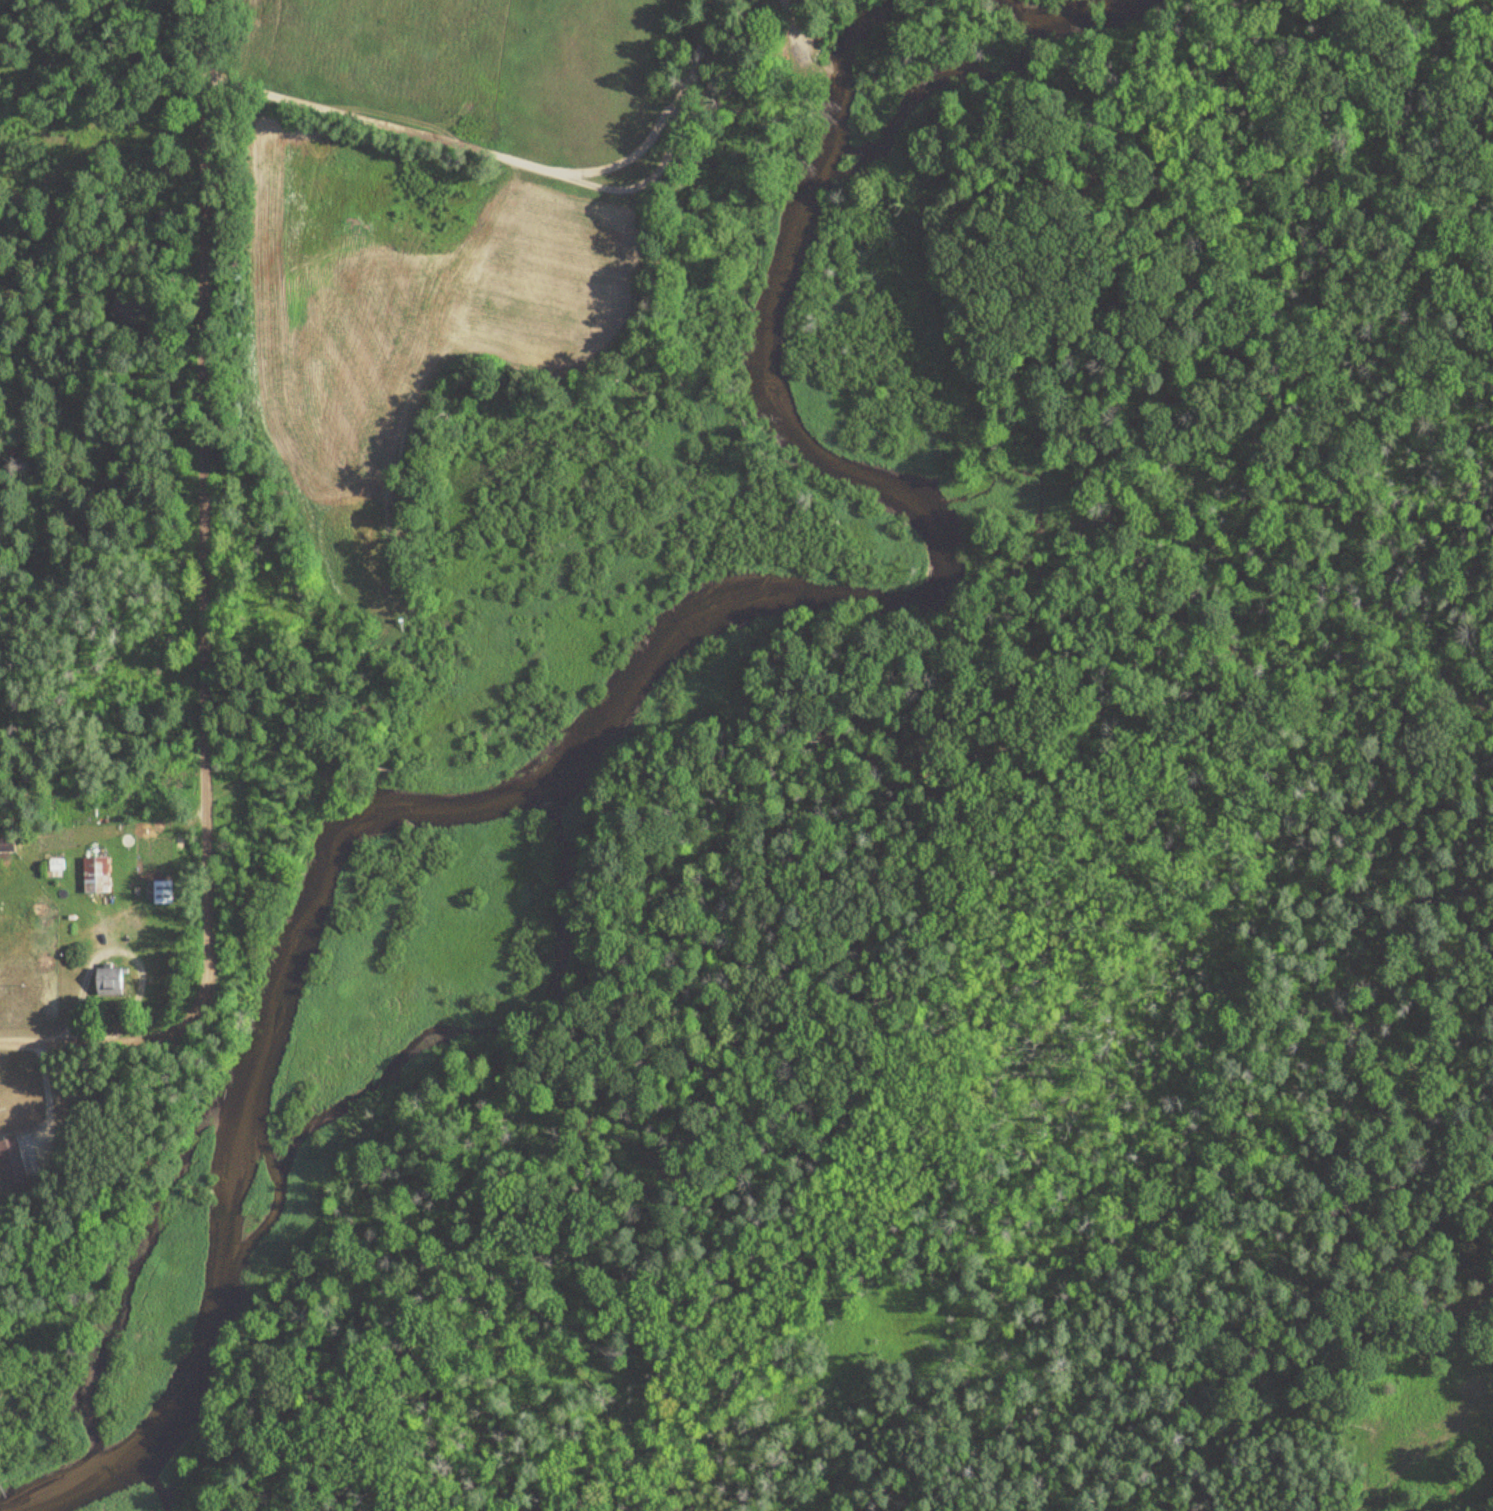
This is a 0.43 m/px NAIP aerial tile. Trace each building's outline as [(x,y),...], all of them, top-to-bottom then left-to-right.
[(13,852),(13,837),(0,837),(0,852),(13,852)] [(107,893),(107,857),(82,857),(82,893),(107,893)] [(152,880),(152,905),(172,905),(172,880),(152,880)] [(122,968),(97,968),(97,996),(122,996),(122,968)] [(17,1138),(0,1142),(0,1159),(6,1187),(26,1182),(17,1138)]
